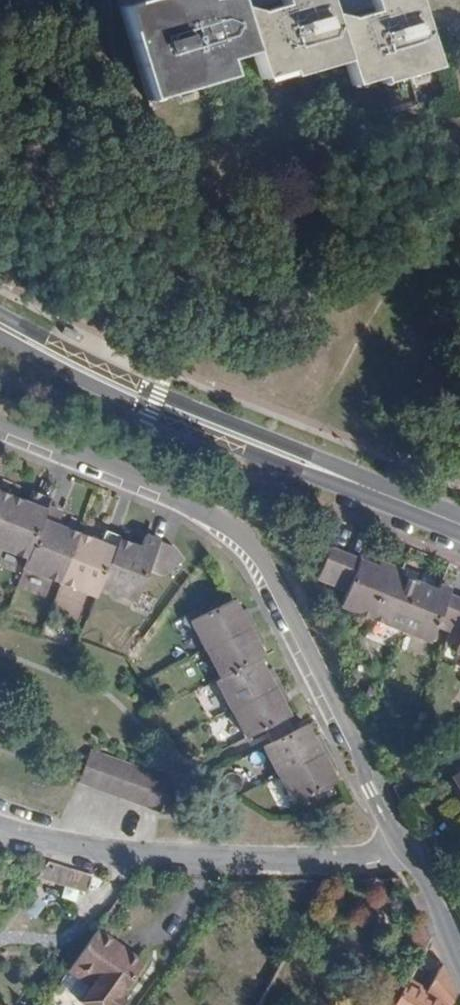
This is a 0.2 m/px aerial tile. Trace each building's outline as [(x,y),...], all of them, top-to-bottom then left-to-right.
[(121,11),(150,3),(149,0),(141,0),(120,6),(121,11)] [(121,11),(147,100),(231,77),(226,60),(252,53),(239,7),(237,0),(177,0),(178,4),(152,11),(150,3),(121,11)] [(252,53),(261,79),(289,71),(291,76),(345,61),(332,14),(327,0),(281,0),(283,5),(269,9),(271,17),(259,20),(257,13),(239,7),(252,53)] [(345,61),(353,86),(380,78),(382,84),(437,67),(416,0),(371,0),(374,11),(360,16),(363,23),(351,26),(349,19),(332,14),(345,61)] [(269,9),(257,13),(259,20),(271,17),(269,9)] [(363,23),(360,16),(349,19),(351,26),(363,23)] [(0,521),(0,548),(27,558),(47,508),(51,498),(37,493),(31,507),(9,498),(0,521)] [(9,498),(0,494),(0,521),(9,498)] [(47,508),(27,558),(24,567),(60,581),(78,535),(58,527),(64,514),(47,508)] [(100,543),(78,535),(60,581),(95,595),(99,585),(117,539),(118,536),(105,531),(100,543)] [(163,575),(184,561),(173,547),(146,536),(141,548),(117,539),(99,585),(137,600),(150,570),(163,575)] [(339,603),(369,615),(388,568),(376,564),(358,556),(343,550),(331,581),(345,586),(339,603)] [(379,557),(376,564),(388,568),(391,562),(379,557)] [(391,562),(388,568),(399,573),(401,566),(391,562)] [(388,568),(369,615),(399,627),(418,581),(399,573),(388,568)] [(435,623),(447,628),(459,598),(447,592),(436,588),(418,581),(399,627),(429,639),(435,623)] [(438,582),(436,588),(447,592),(449,587),(438,582)] [(447,628),(459,633),(459,598),(447,628)] [(193,620),(207,649),(248,628),(239,612),(233,599),(211,610),(193,620)] [(239,612),(248,628),(254,625),(245,609),(239,612)] [(248,628),(256,645),(263,642),(254,625),(248,628)] [(222,678),(259,659),(263,657),(256,645),(248,628),(207,649),(222,678)] [(231,710),(273,688),(265,672),(259,659),(222,678),(216,681),(231,710)] [(273,688),(280,685),(271,668),(265,672),(273,688)] [(273,688),(282,705),(288,702),(280,685),(273,688)] [(265,729),(283,720),(288,717),(282,705),(273,688),(231,710),(246,739),(265,729)] [(272,742),(290,733),(287,728),(283,720),(265,729),(270,737),(272,742)] [(264,746),(279,775),(321,754),(312,737),(306,725),(290,733),(272,742),(264,746)] [(312,737),(321,754),(327,751),(318,734),(312,737)] [(103,756),(89,751),(79,781),(93,786),(103,756)] [(321,754),(329,771),(335,767),(327,751),(321,754)] [(294,805),(336,783),(329,771),(321,754),(279,775),(294,805)] [(117,761),(103,756),(93,786),(106,791),(117,761)] [(117,761),(106,791),(119,796),(130,766),(117,761)] [(130,766),(119,796),(133,800),(144,771),(130,766)] [(133,800),(146,805),(157,775),(144,771),(133,800)] [(451,776),(459,794),(459,771),(451,776)] [(146,805),(160,810),(171,780),(157,775),(146,805)] [(90,877),(44,864),(37,875),(86,891),(90,877)] [(119,904),(114,900),(98,923),(104,926),(119,904)] [(391,947),(414,961),(428,937),(420,922),(391,947)] [(138,966),(91,933),(72,960),(63,974),(86,990),(75,1004),(118,1004),(113,1002),(138,966)] [(455,989),(443,965),(438,973),(436,971),(424,991),(429,995),(426,999),(436,1004),(446,1004),(455,989)] [(390,1004),(436,1004),(426,999),(429,995),(424,991),(404,979),(390,1004)]
